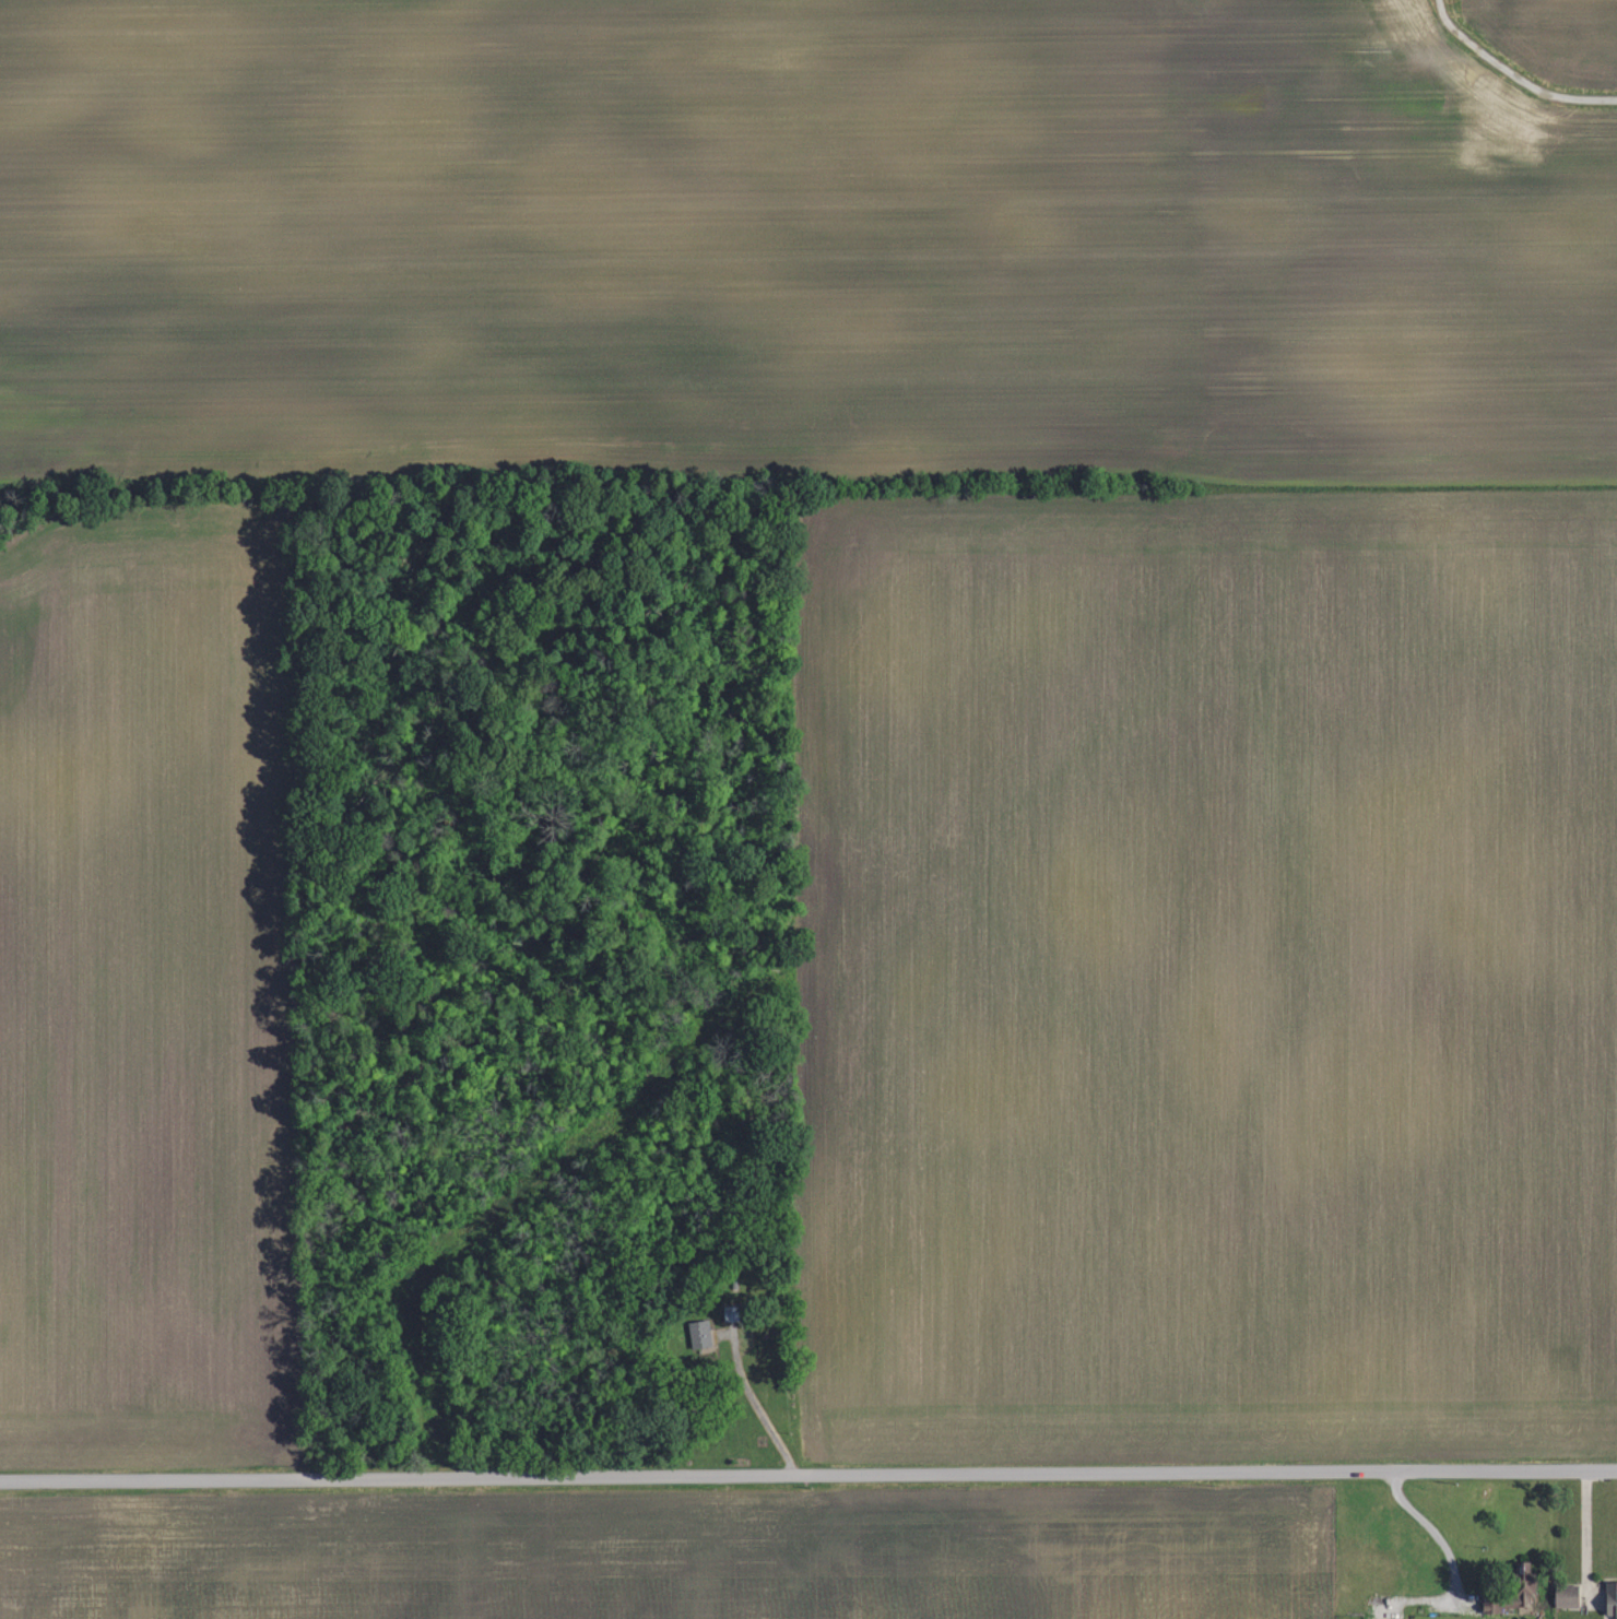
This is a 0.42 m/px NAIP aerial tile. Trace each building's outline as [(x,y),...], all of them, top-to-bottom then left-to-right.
[(689,1324),(693,1350),(714,1346),(709,1320),(689,1324)] [(1537,1586),(1532,1563),(1519,1566),(1524,1589),(1537,1586)]
